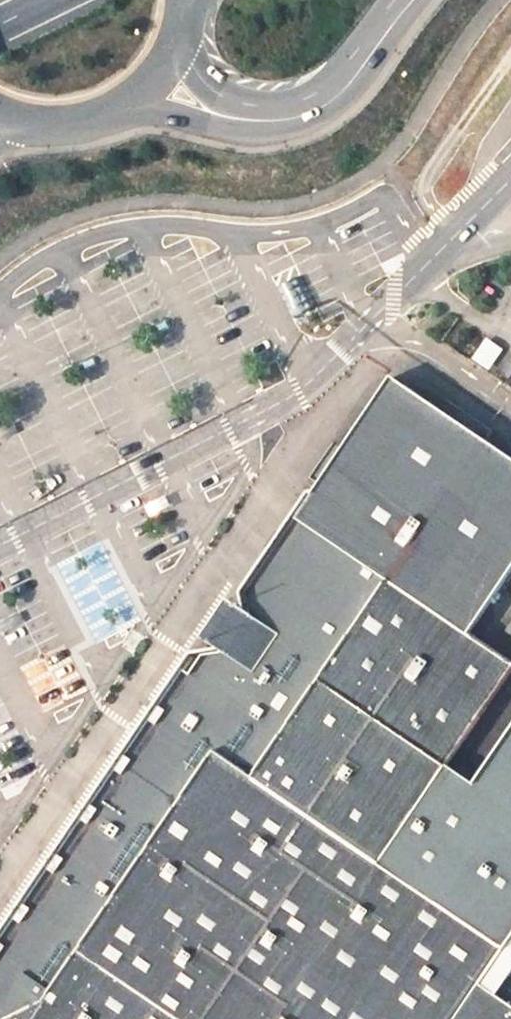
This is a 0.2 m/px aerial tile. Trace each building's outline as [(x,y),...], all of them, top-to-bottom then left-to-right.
[(510,39),(510,15),(499,32),(510,39)] [(490,371),(506,349),(488,337),(473,359),(490,371)] [(496,996),(510,974),(510,734),(476,785),(447,766),(510,672),(510,663),(469,634),(510,573),(510,457),(394,377),(242,594),(247,612),(228,600),(203,638),(227,651),(204,656),(192,675),(184,673),(160,709),(165,713),(157,727),(150,722),(126,757),(133,763),(125,773),(118,770),(93,806),(100,811),(91,823),(84,818),(59,855),(65,859),(57,872),(50,867),(22,908),(27,913),(22,923),(15,918),(0,939),(0,1018),(510,1018),(510,1007),(496,996)]
